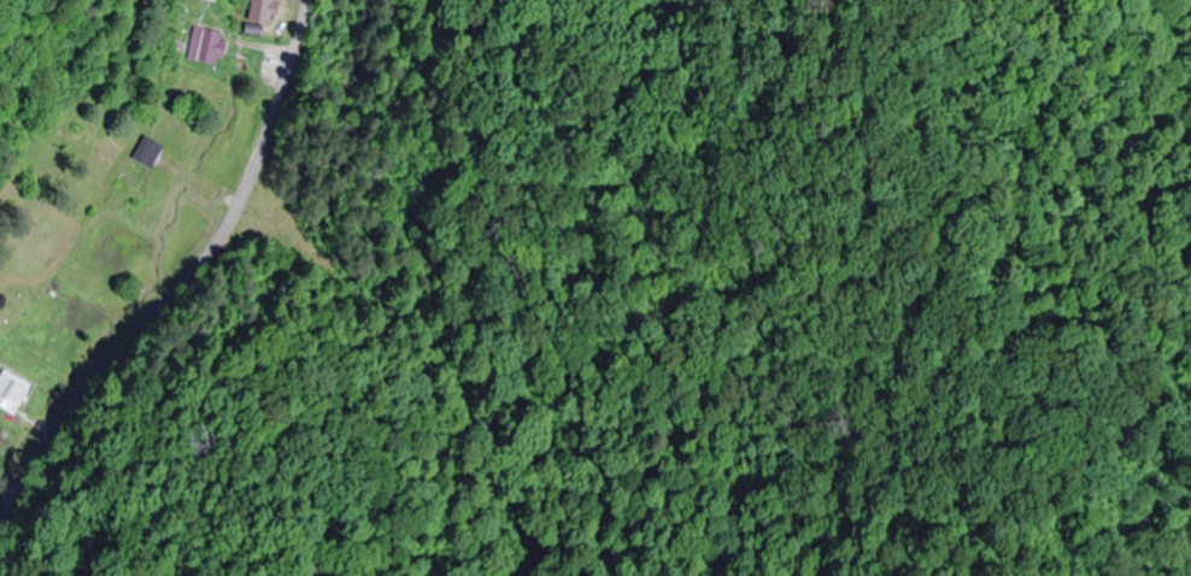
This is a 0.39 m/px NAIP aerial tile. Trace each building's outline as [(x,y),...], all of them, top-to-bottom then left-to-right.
[(273,0),(247,0),(243,21),(268,26),(273,0)] [(224,34),(191,28),(185,60),(218,66),(224,34)] [(161,148),(142,137),(129,160),(148,170),(161,148)] [(28,384),(0,371),(0,411),(12,416),(28,384)]
